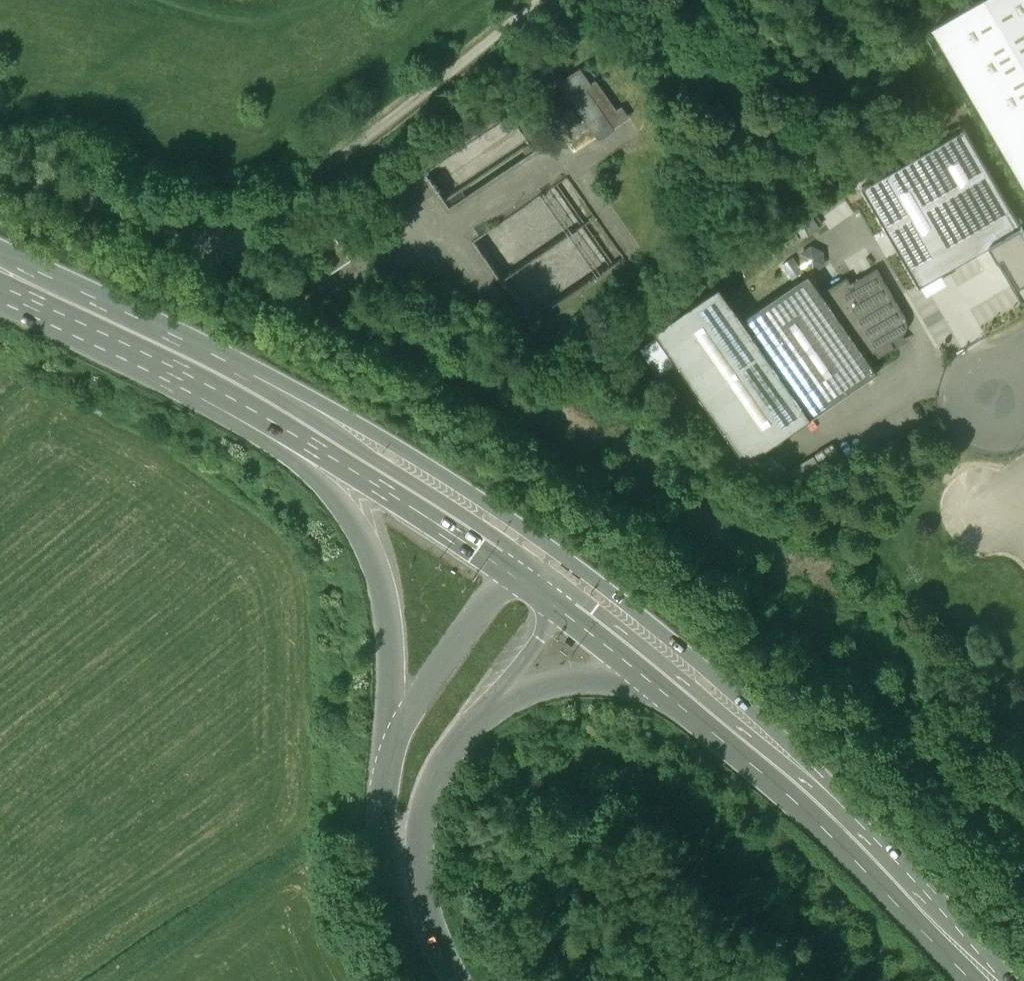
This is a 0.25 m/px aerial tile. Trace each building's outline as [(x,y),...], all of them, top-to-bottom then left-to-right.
[(933,26),(1023,182),(1023,0),(978,0),(933,26)] [(611,129),(584,87),(590,83),(580,68),(560,81),(598,138),(611,129)] [(512,115),(425,173),(450,211),(537,153),(512,115)] [(920,285),(989,244),(1022,300),(1023,299),(1023,229),(964,127),(862,187),(920,285)] [(566,177),(471,243),(529,326),(624,260),(566,177)] [(334,236),(309,253),(325,277),(350,261),(334,236)] [(816,273),(829,255),(811,241),(798,258),(816,273)] [(370,253),(360,259),(364,265),(373,259),(370,253)] [(847,277),(821,292),(808,274),(742,320),(811,420),(877,373),(866,357),(875,352),(878,358),(895,348),(893,345),(902,340),(900,337),(905,332),(907,327),(907,323),(906,318),(877,268),(850,283),(847,277)] [(742,320),(719,288),(654,333),(657,338),(640,350),(659,378),(677,366),(746,465),(811,420),(742,320)]
